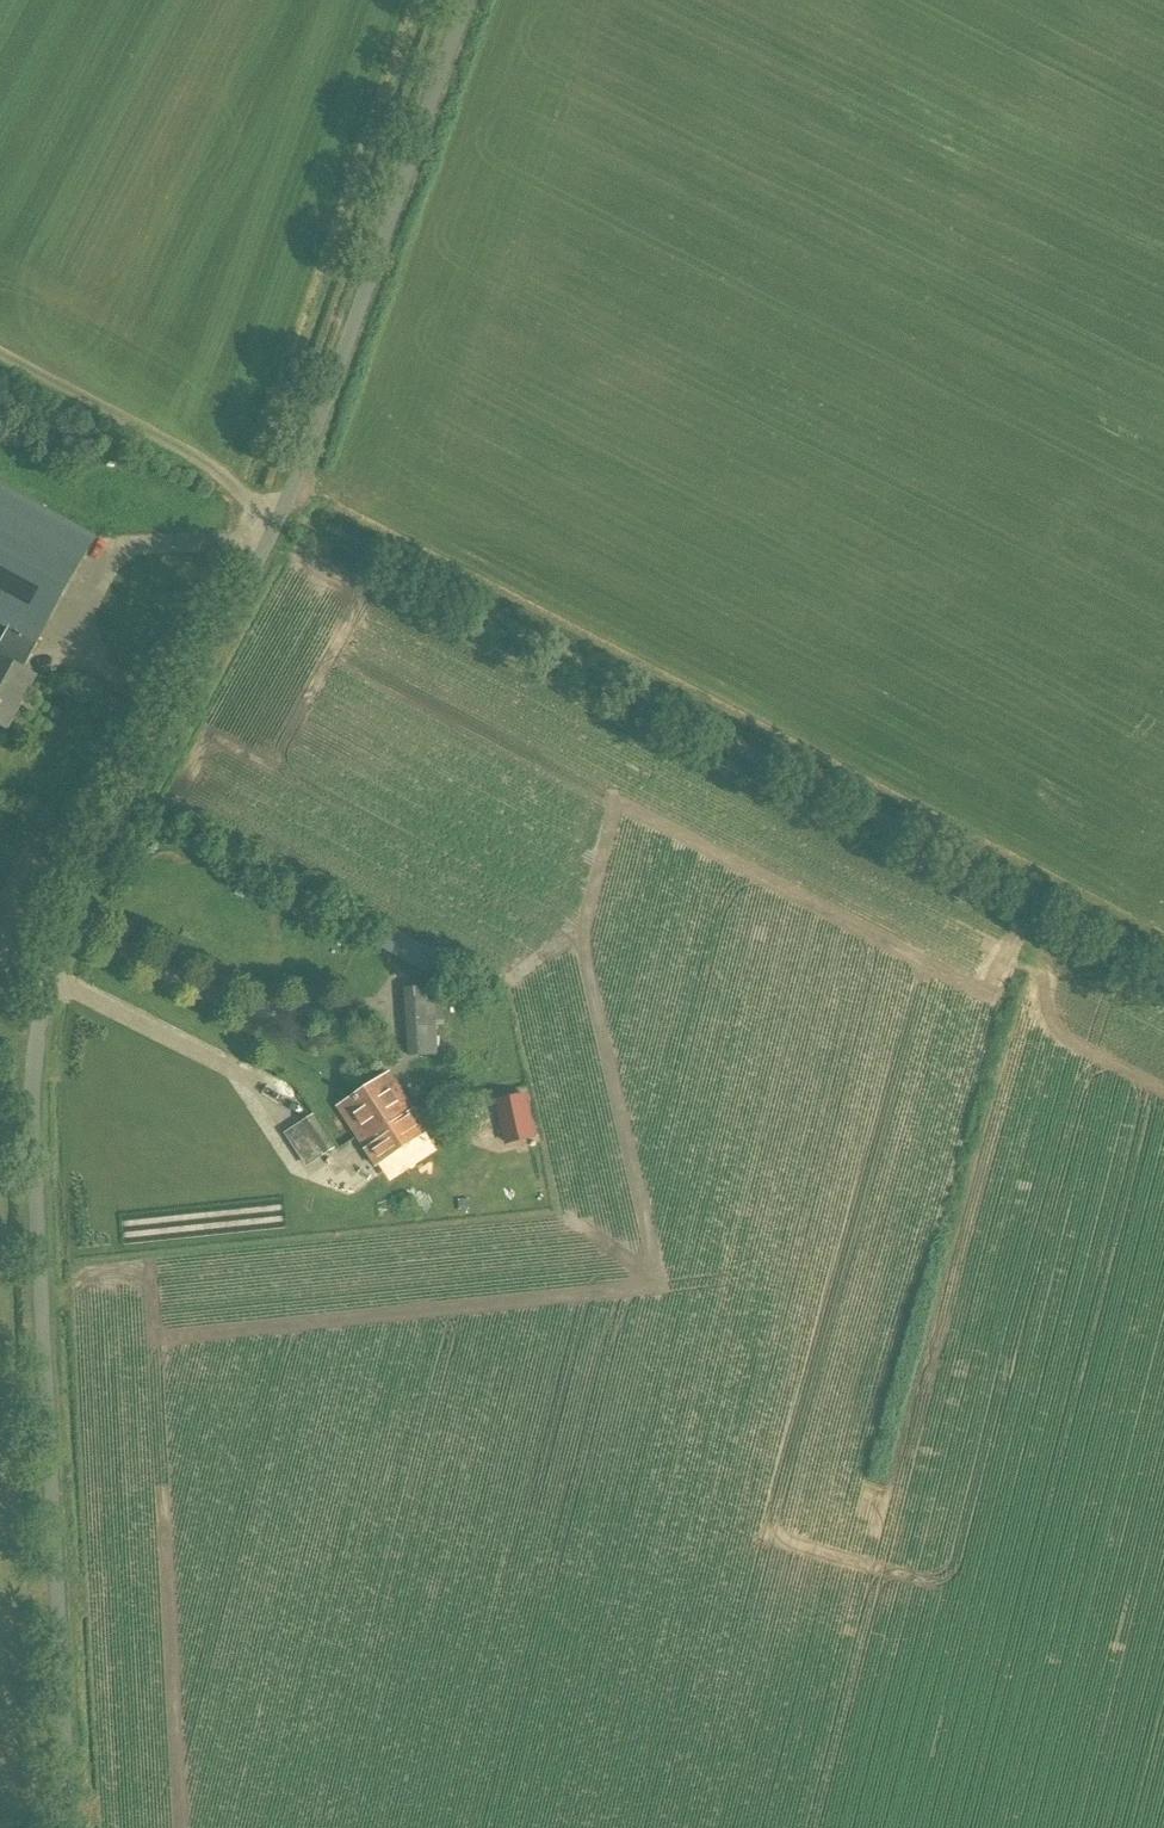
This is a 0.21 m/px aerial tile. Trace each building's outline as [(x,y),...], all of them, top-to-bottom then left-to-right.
[(96,535),(0,483),(0,625),(7,629),(0,641),(0,725),(7,729),(36,675),(23,669),(96,535)] [(408,1056),(446,1053),(442,995),(404,997),(408,1056)] [(392,1117),(410,1105),(388,1073),(337,1107),(357,1137),(358,1136),(355,1131),(376,1118),(381,1126),(394,1119),(392,1117)] [(505,1142),(536,1135),(526,1090),(495,1097),(505,1142)] [(358,1136),(357,1137),(365,1149),(376,1166),(428,1131),(414,1109),(413,1110),(410,1105),(392,1117),(394,1119),(381,1126),(376,1118),(355,1131),(358,1136)] [(322,1157),(336,1147),(314,1114),(300,1123),(322,1157)]
